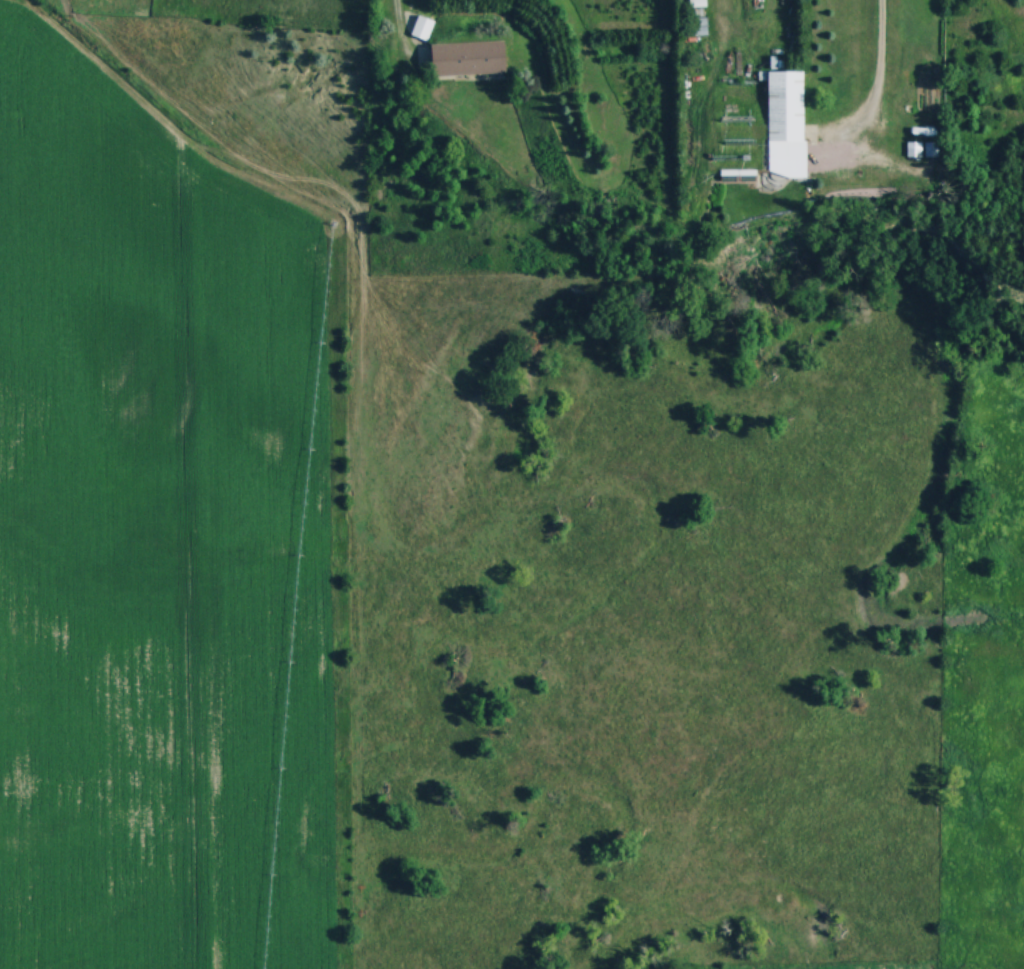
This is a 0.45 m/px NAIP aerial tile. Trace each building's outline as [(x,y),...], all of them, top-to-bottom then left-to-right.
[(428,41),(436,21),(421,15),(413,35),(428,41)] [(435,45),(435,71),(504,68),(503,42),(435,45)] [(805,71),(769,71),(770,174),(807,174),(805,71)] [(938,141),(907,141),(907,157),(938,157),(938,141)]
